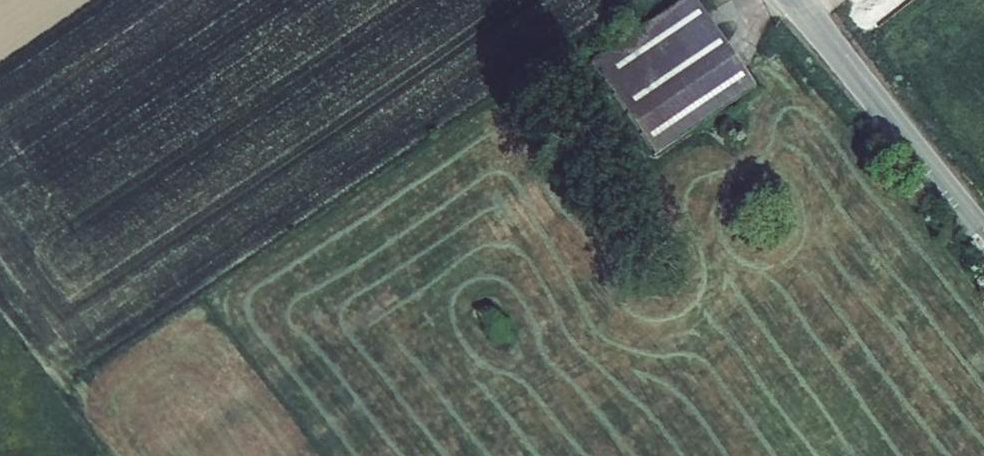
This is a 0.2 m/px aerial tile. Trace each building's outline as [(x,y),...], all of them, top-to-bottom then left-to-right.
[(695,0),(681,0),(591,60),(653,153),(754,86),(695,0)]
